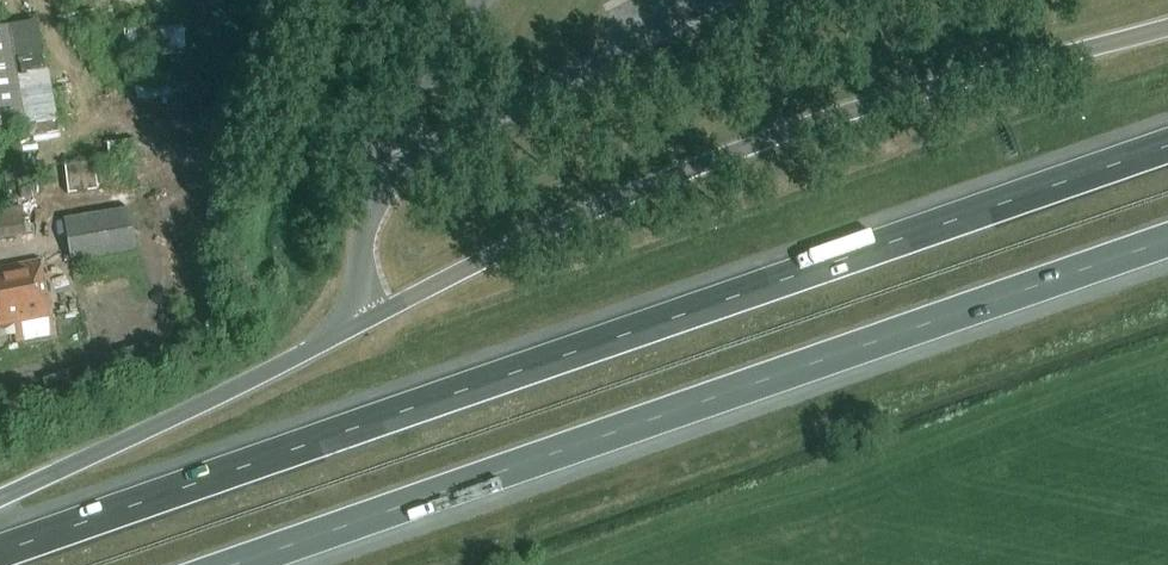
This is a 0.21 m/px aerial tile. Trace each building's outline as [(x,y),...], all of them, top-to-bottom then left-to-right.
[(50,85),(47,69),(43,69),(40,55),(43,54),(37,21),(0,27),(0,130),(56,120),(50,85)] [(131,55),(194,52),(192,24),(130,27),(131,55)] [(26,235),(21,206),(0,210),(0,239),(26,235)] [(73,264),(138,253),(130,208),(65,219),(73,264)] [(49,318),(39,262),(0,269),(0,327),(49,318)] [(3,327),(6,348),(23,345),(20,324),(3,327)]
